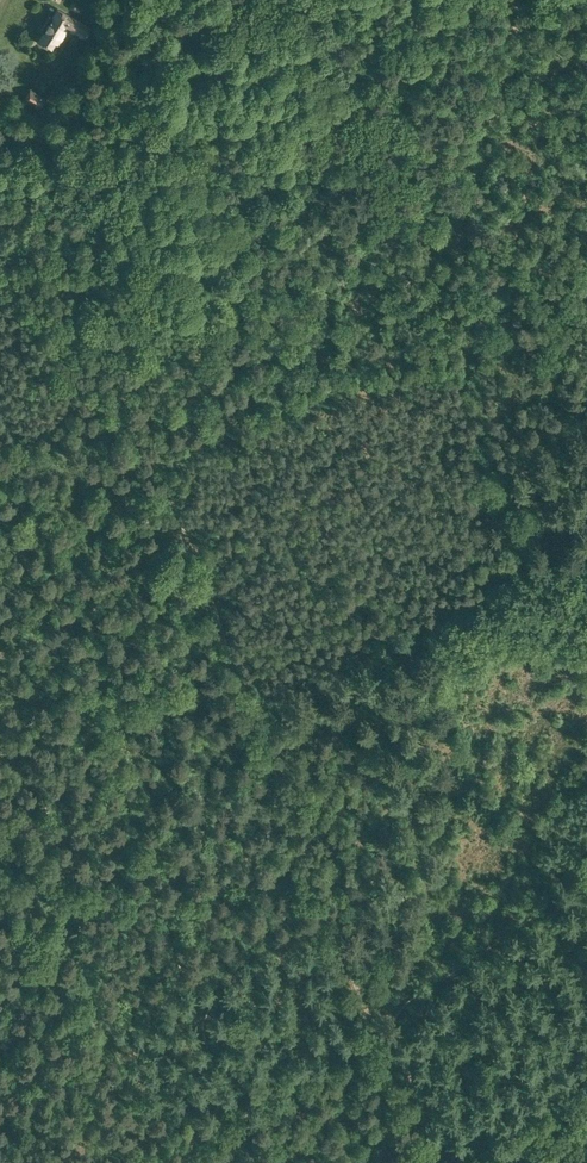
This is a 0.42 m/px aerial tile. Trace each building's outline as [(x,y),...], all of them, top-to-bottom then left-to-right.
[(80,13),(84,6),(74,0),(73,0),(69,7),(80,13)] [(39,41),(52,48),(56,42),(58,43),(68,27),(78,33),(85,37),(91,28),(84,24),(58,9),(53,17),(50,15),(41,30),(44,32),(39,41)] [(25,100),(42,110),(48,99),(31,89),(25,100)]
